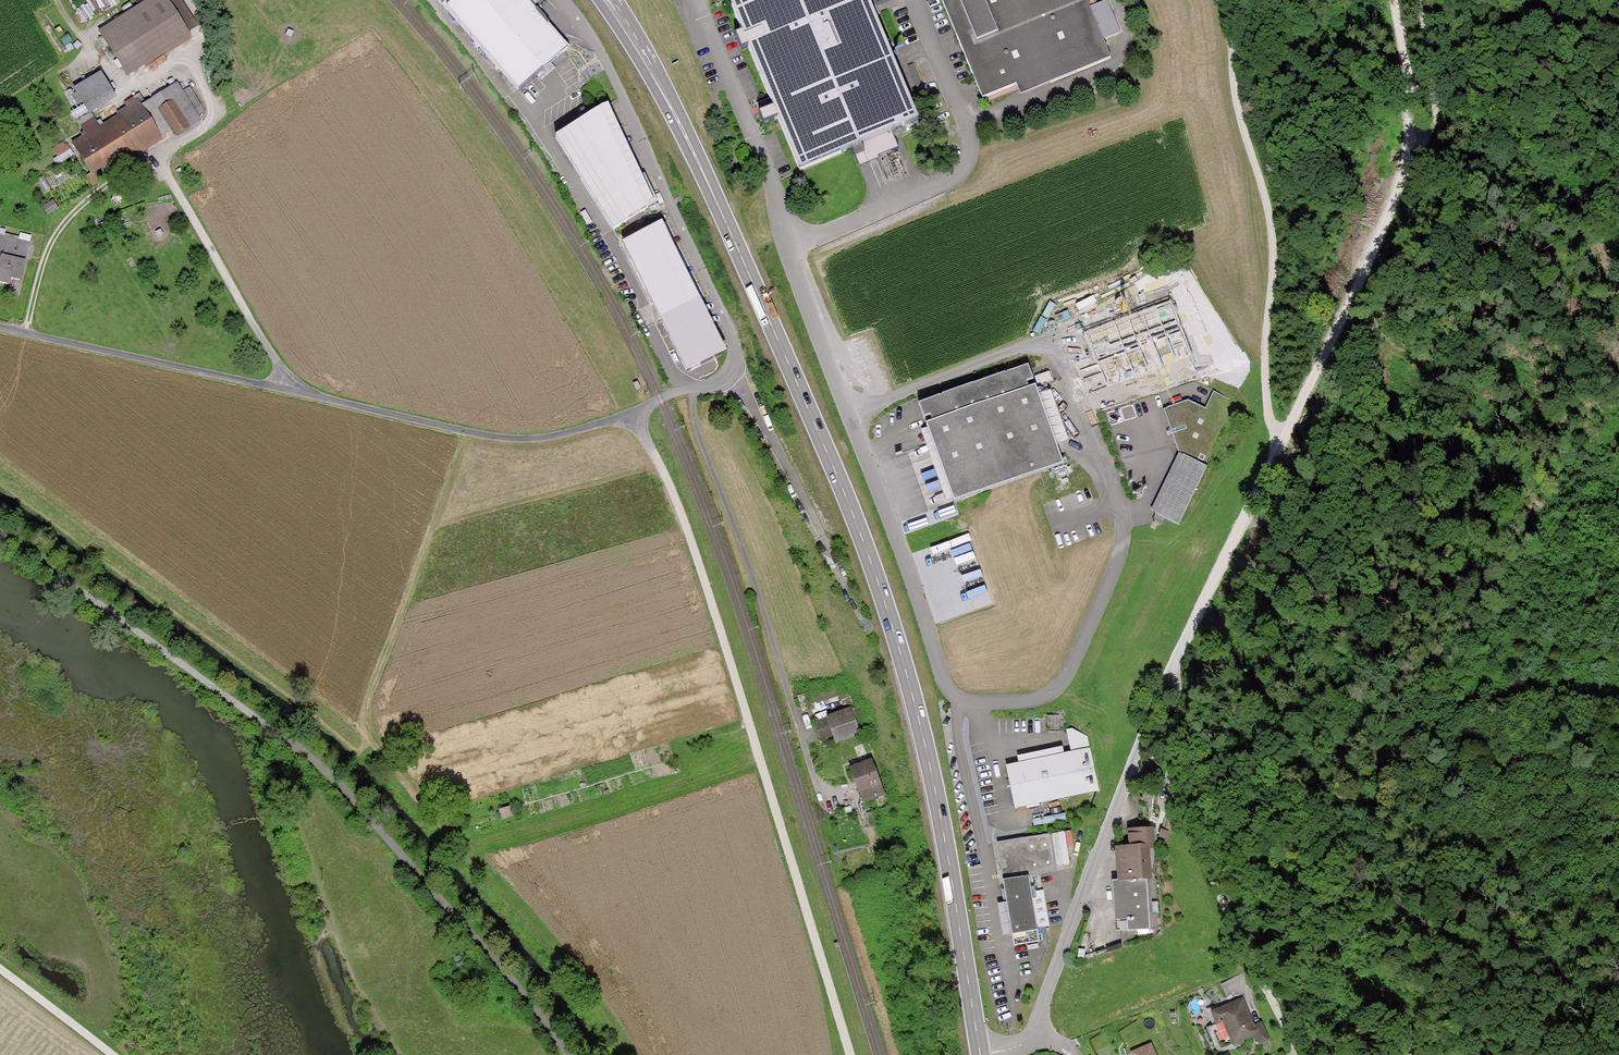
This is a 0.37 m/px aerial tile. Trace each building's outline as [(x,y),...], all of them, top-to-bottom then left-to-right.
[(99,29),(127,74),(191,34),(188,30),(198,24),(182,0),(145,0),(99,29)] [(445,5),(519,90),(569,47),(529,0),(451,0),(445,5)] [(732,2),(743,29),(737,31),(743,45),(748,43),(771,99),(758,104),(765,119),(777,114),(799,168),(919,119),(891,52),(872,6),(885,0),(737,0),(732,2)] [(1085,0),(942,0),(983,98),(1017,84),(1022,96),(1110,59),(1085,0)] [(116,96),(99,70),(73,87),(90,113),(116,96)] [(205,110),(186,78),(143,104),(162,136),(172,130),(175,135),(201,120),(198,114),(205,110)] [(143,104),(139,98),(117,113),(118,115),(100,127),(94,118),(81,126),(85,132),(82,134),(84,136),(72,143),(93,174),(100,169),(107,165),(112,173),(165,139),(162,136),(143,104)] [(648,207),(601,106),(555,135),(614,228),(648,207)] [(65,140),(52,148),(61,162),(73,154),(65,140)] [(661,316),(699,297),(661,221),(623,241),(661,316)] [(0,234),(0,258),(0,259),(0,282),(3,283),(10,284),(12,278),(20,280),(29,242),(4,235),(0,234)] [(1170,301),(1086,333),(1106,387),(1191,355),(1170,301)] [(1033,377),(1028,363),(919,402),(924,417),(930,415),(932,421),(926,423),(954,500),(1063,462),(1036,385),(1028,388),(1025,379),(1033,377)] [(1164,410),(1179,453),(1151,511),(1177,524),(1206,466),(1238,403),(1214,391),(1206,408),(1188,400),(1164,410)] [(1122,410),(1123,419),(1132,418),(1131,410),(1122,410)] [(841,688),(810,698),(812,705),(843,695),(841,688)] [(861,735),(852,706),(827,715),(828,717),(816,721),(823,745),(835,741),(836,743),(861,735)] [(1064,716),(1048,716),(1048,733),(1064,733),(1064,716)] [(1099,791),(1090,748),(1048,757),(1006,765),(1015,808),(1099,791)] [(885,795),(872,760),(862,764),(849,768),(862,803),(885,795)] [(1122,947),(1160,933),(1158,902),(1156,902),(1154,879),(1152,879),(1150,849),(1155,848),(1154,827),(1128,829),(1129,845),(1116,846),(1118,881),(1113,881),(1116,931),(1121,931),(1122,947)] [(1068,848),(1075,847),(1072,829),(1053,832),(1058,866),(1071,864),(1068,848)] [(1049,833),(996,842),(1005,891),(1015,947),(1040,943),(1028,876),(1055,871),(1049,833)] [(1243,997),(1220,1007),(1218,1004),(1206,1009),(1222,1046),(1231,1042),(1233,1045),(1256,1035),(1260,1044),(1270,1039),(1261,1020),(1254,1024),(1249,1011),(1243,997)] [(1130,1052),(1132,1054),(1155,1054),(1150,1044),(1130,1052)]
